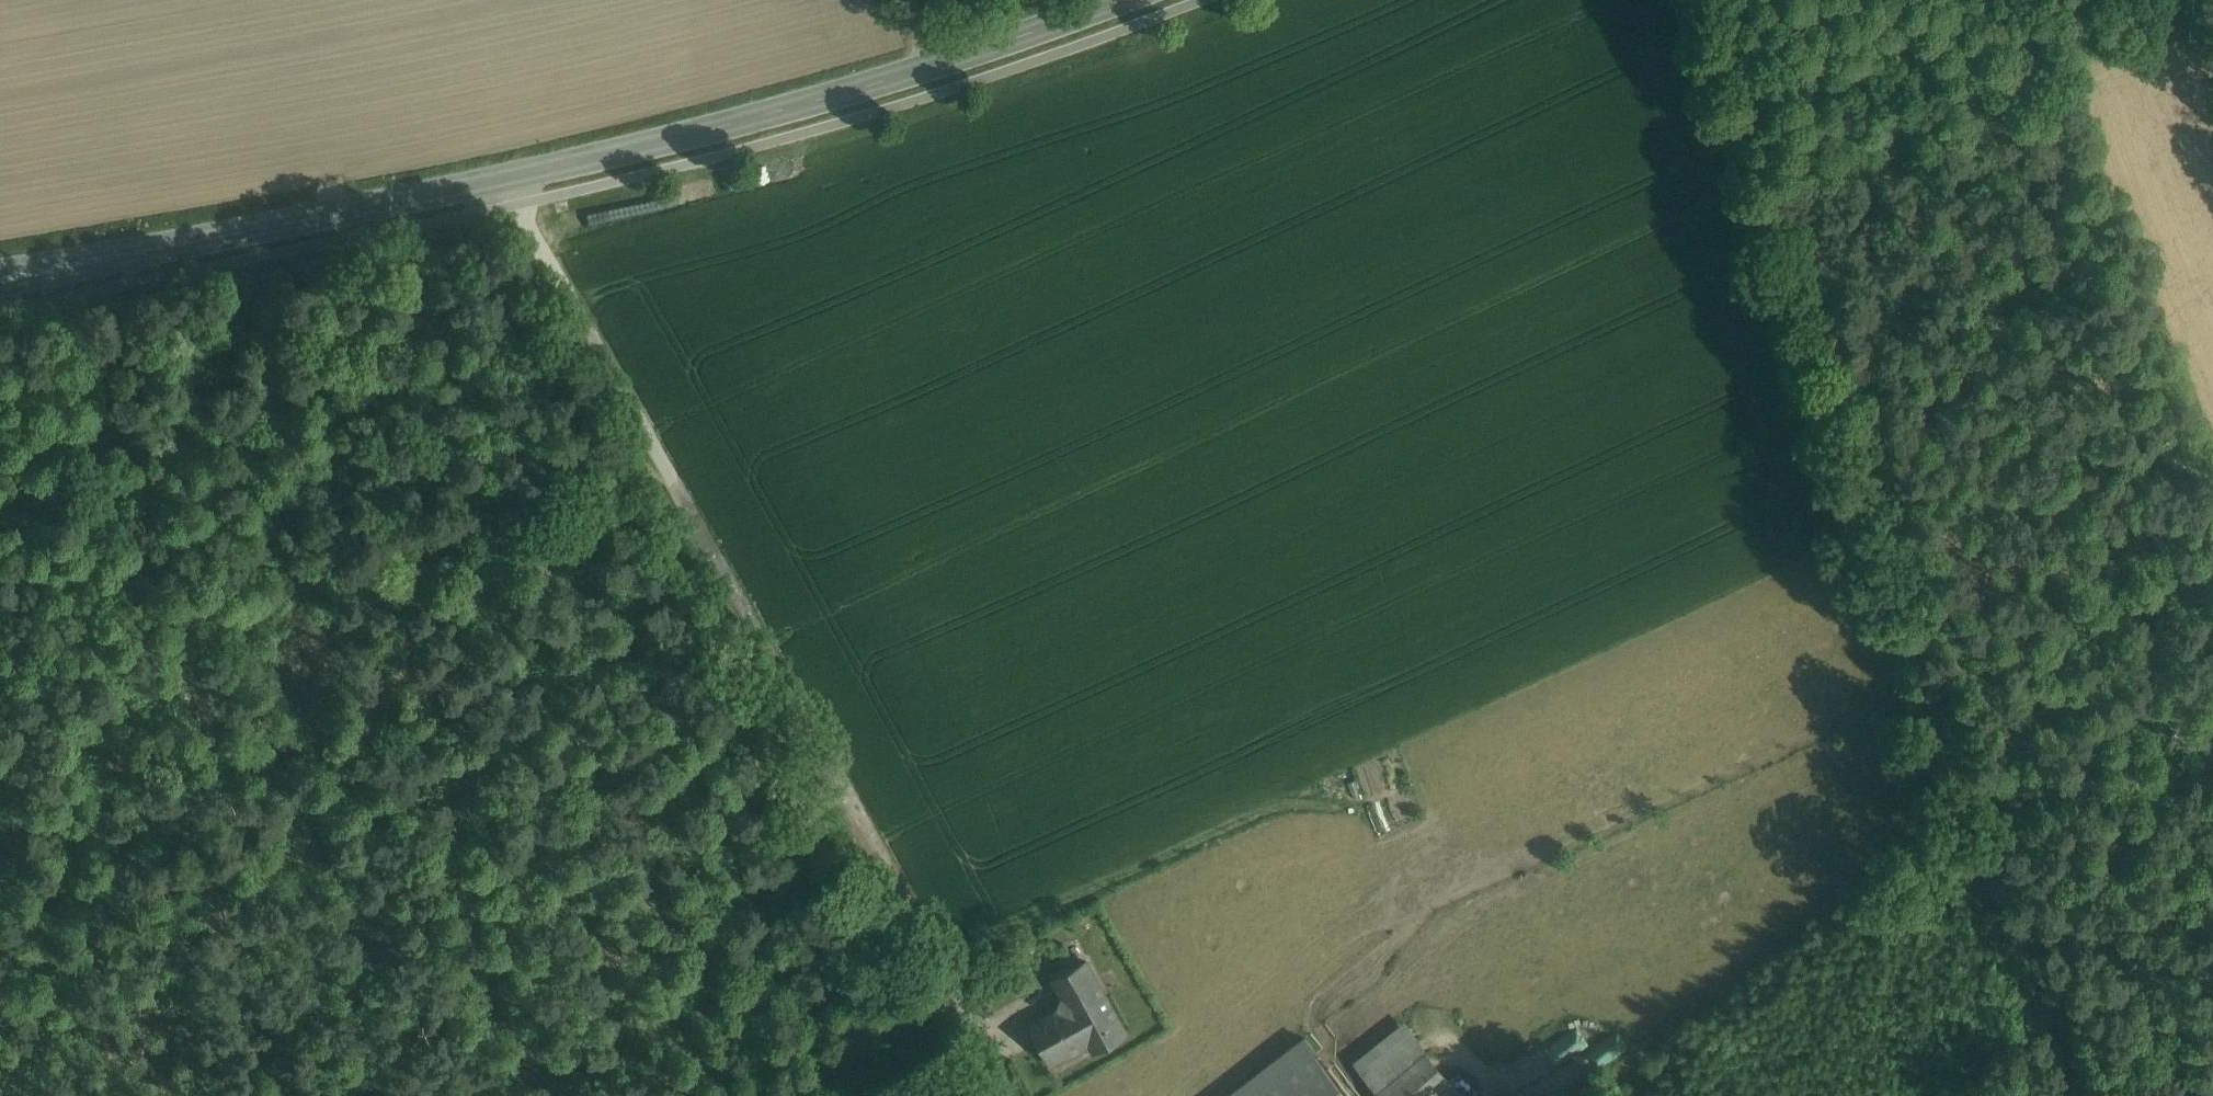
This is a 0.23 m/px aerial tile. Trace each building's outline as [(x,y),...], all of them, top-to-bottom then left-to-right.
[(1099,984),(1086,961),(1054,979),(1066,999),(1065,1000),(1063,999),(1056,1011),(1057,1012),(1032,1026),(1035,1032),(1042,1045),(1050,1040),(1059,1057),(1093,1039),(1097,1046),(1094,1048),(1093,1048),(1094,1050),(1126,1033),(1125,1031),(1120,1033),(1094,987),(1099,984)] [(1408,1024),(1358,1062),(1384,1095),(1463,1095),(1408,1024)] [(1305,1042),(1237,1095),(1348,1095),(1305,1042)]
